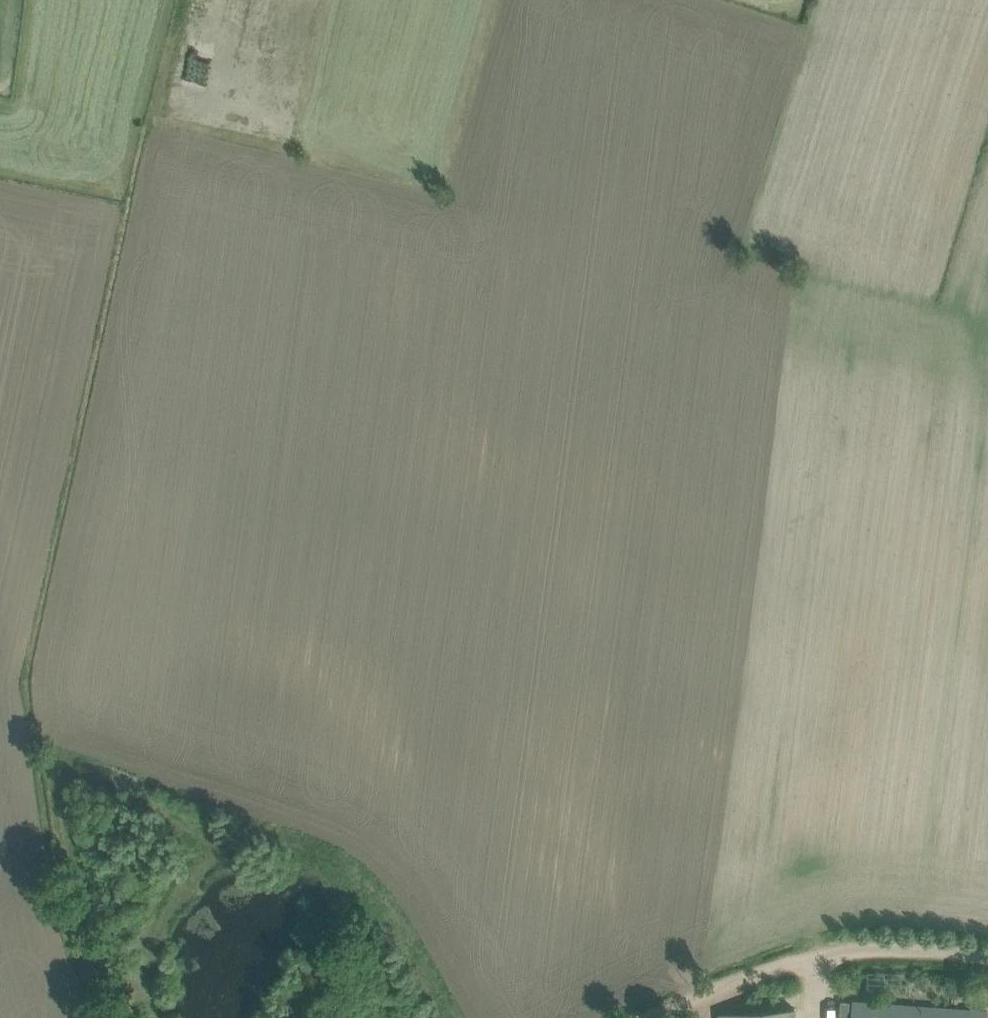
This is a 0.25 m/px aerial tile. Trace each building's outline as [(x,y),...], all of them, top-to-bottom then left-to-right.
[(987,1011),(854,1002),(852,1017),(987,1017),(987,1011)] [(720,1015),(721,1017),(795,1017),(794,1008),(720,1015)]
